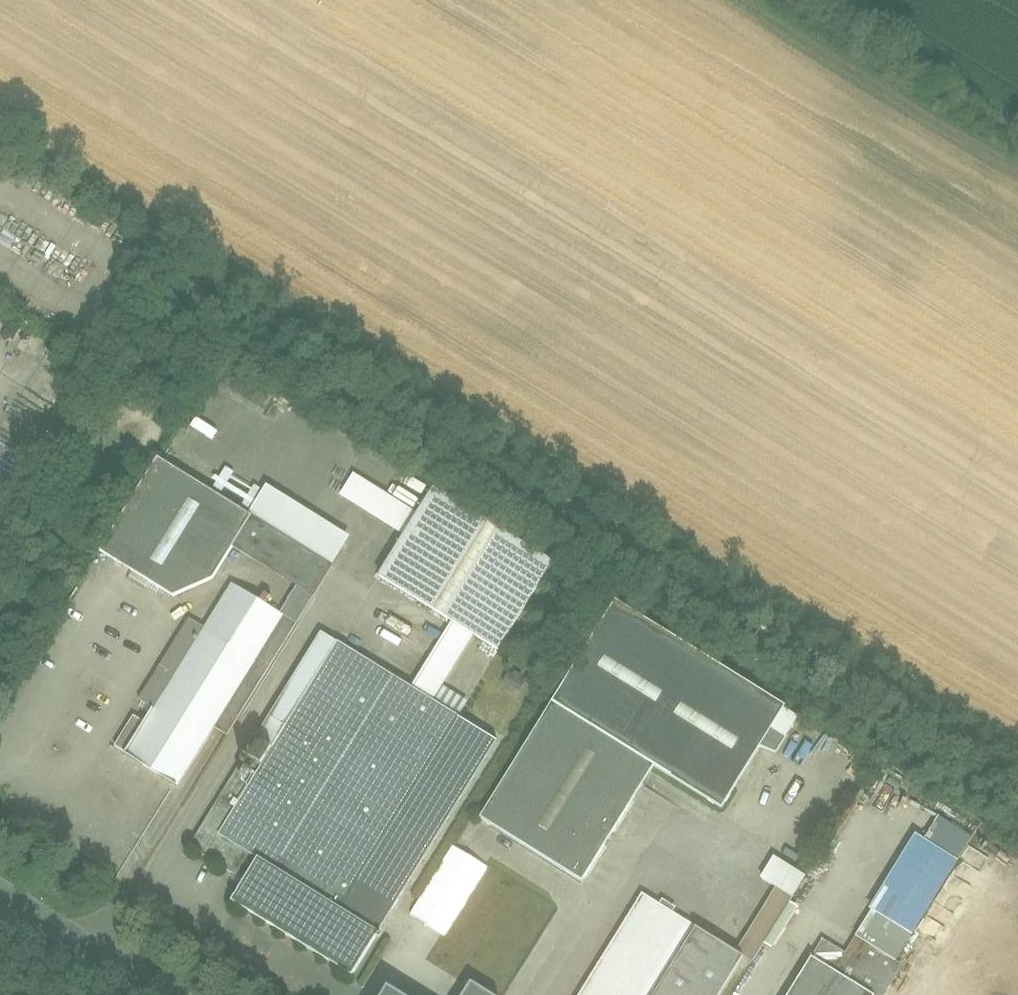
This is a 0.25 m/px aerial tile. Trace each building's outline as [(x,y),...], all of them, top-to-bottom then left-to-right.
[(276,391),(221,357),(207,380),(262,414),(276,391)] [(147,464),(125,502),(97,548),(161,595),(203,579),(225,542),(292,581),(271,617),(230,592),(204,635),(181,621),(136,697),(156,710),(143,733),(123,721),(111,742),(177,781),(196,792),(327,570),(147,464)] [(233,909),(284,940),(352,981),(378,938),(401,901),(495,746),(436,710),(479,639),(504,655),(555,572),(436,500),(382,589),(447,628),(409,691),(334,645),(215,838),(260,866),(233,909)] [(618,604),(595,639),(484,809),(578,867),(646,756),(720,802),(759,740),(775,750),(786,731),(772,722),(782,705),(618,604)] [(956,853),(914,829),(876,895),(901,909),(882,943),(860,930),(850,948),(829,936),(816,958),(810,955),(787,994),(875,994),(956,853)] [(802,881),(773,861),(759,881),(778,893),(735,958),(643,897),(577,994),(726,994),(802,881)] [(473,979),(463,994),(499,994),(473,979)] [(373,994),(403,994),(381,982),(373,994)]
